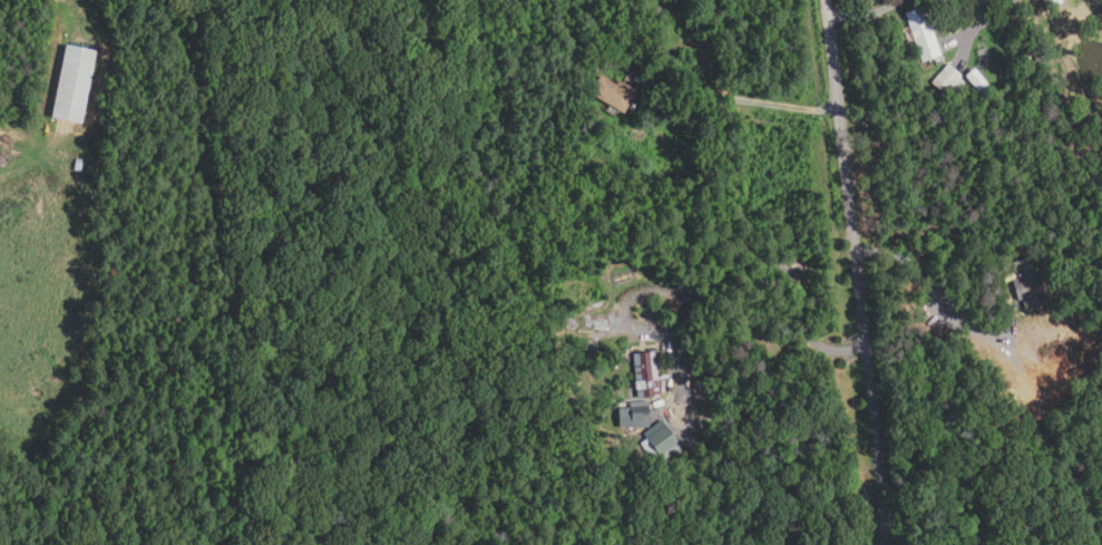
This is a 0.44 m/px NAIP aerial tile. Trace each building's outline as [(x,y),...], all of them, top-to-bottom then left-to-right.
[(920,61),(904,13),(924,7),(927,17),(934,14),(937,22),(929,25),(940,56),(920,61)] [(79,123),(50,117),(64,46),(94,51),(79,123)] [(1027,59),(1015,61),(1014,53),(1025,51),(1027,59)] [(930,82),(947,64),(962,76),(958,79),(965,84),(950,100),(930,82)] [(979,94),(964,76),(974,68),(988,86),(979,94)] [(623,113),(589,94),(599,76),(615,85),(617,81),(635,91),(623,113)] [(78,215),(67,212),(69,204),(80,207),(78,215)] [(1046,303),(1024,309),(1022,300),(1017,301),(1012,280),(1015,279),(1012,263),(1034,256),(1046,303)] [(594,353),(582,357),(578,347),(591,343),(594,353)] [(636,399),(632,354),(654,352),(660,396),(636,399)] [(618,429),(617,409),(630,408),(628,402),(647,401),(648,427),(618,429)] [(1030,405),(1043,402),(1045,412),(1031,416),(1030,405)] [(664,426),(683,450),(664,465),(659,456),(652,460),(640,444),(664,426)]
